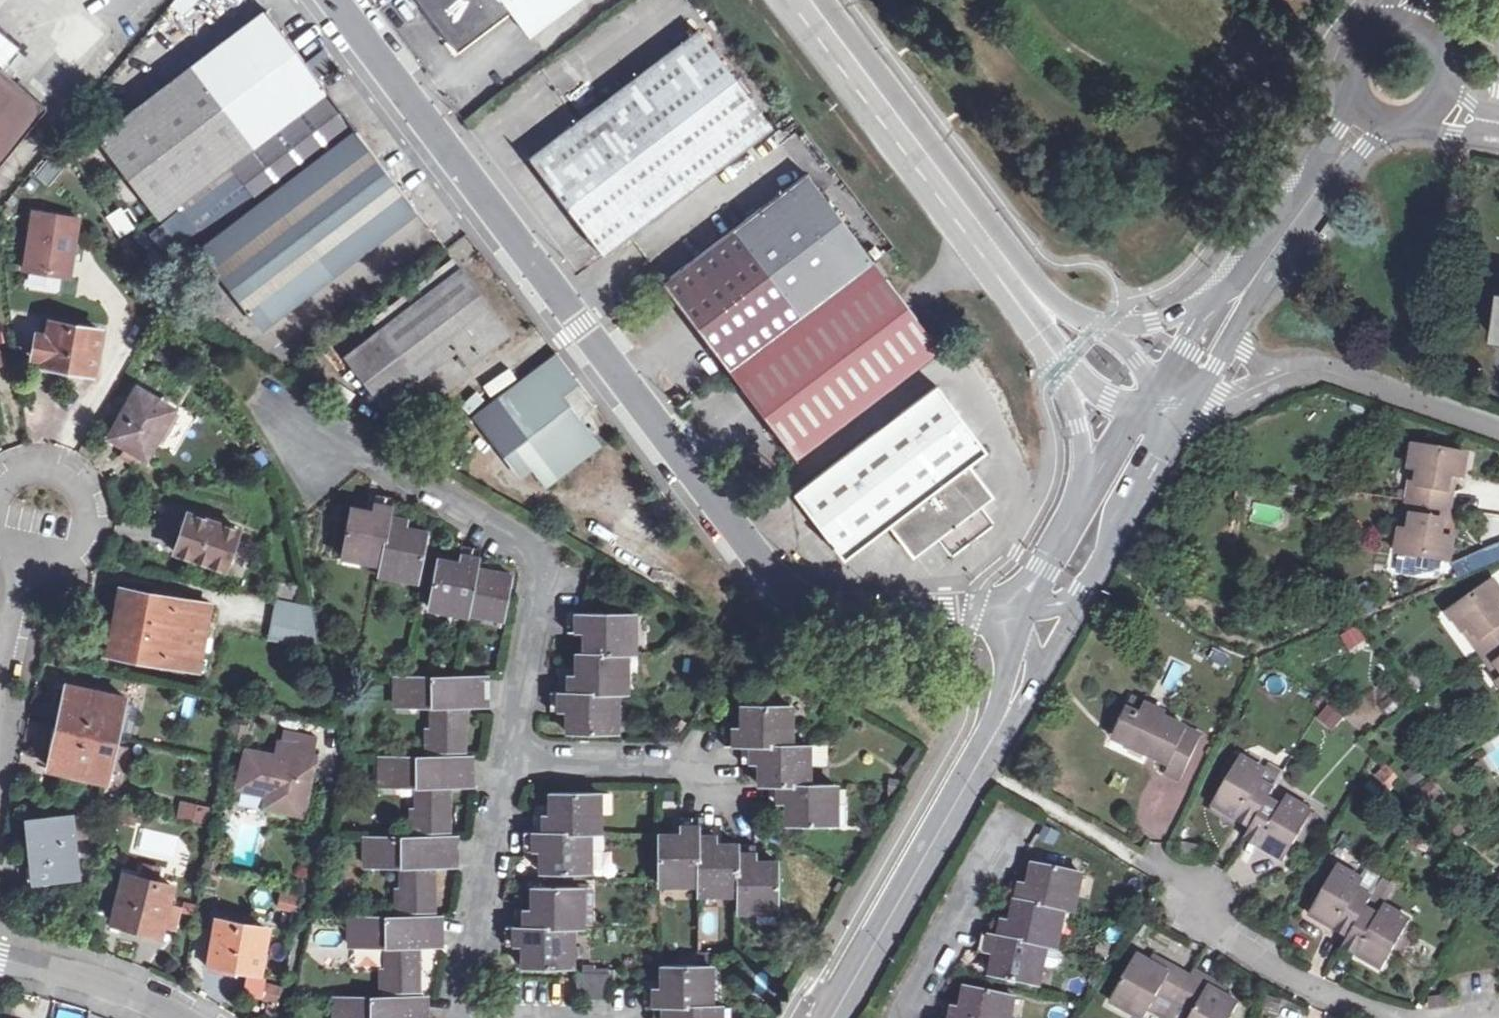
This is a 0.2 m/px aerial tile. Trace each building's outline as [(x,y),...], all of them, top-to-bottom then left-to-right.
[(431,21),(456,54),(508,14),(527,39),(579,0),(415,0),(431,21)] [(156,217),(223,166),(326,89),(320,81),(337,68),(321,48),(304,61),(284,34),(270,16),(266,10),(97,138),(156,217)] [(604,253),(771,129),(699,32),(531,156),(566,204),(603,253),(604,253)] [(43,109),(0,72),(0,160),(43,109)] [(326,89),(223,166),(253,207),(269,196),(356,128),(326,89)] [(1268,93),(1263,102),(1269,106),(1275,97),(1268,93)] [(269,196),(253,207),(195,251),(254,331),(416,207),(385,167),(356,128),(269,196)] [(81,151),(99,173),(112,161),(94,140),(81,151)] [(726,168),(633,237),(646,255),(740,186),(726,168)] [(687,315),(712,348),(725,338),(858,239),(809,174),(663,282),(687,315)] [(120,206),(105,218),(120,239),(135,227),(120,206)] [(28,211),(21,280),(72,285),(79,216),(28,211)] [(1339,221),(1334,217),(1322,233),(1327,237),(1339,221)] [(1223,241),(1229,246),(1240,232),(1234,227),(1223,241)] [(725,338),(712,348),(754,405),(794,459),(941,351),(858,239),(725,338)] [(461,270),(379,330),(416,380),(456,351),(467,366),(510,333),(478,291),(461,270)] [(52,323),(50,338),(38,336),(33,359),(45,361),(43,372),(67,377),(68,371),(95,375),(103,332),(52,323)] [(416,380),(379,330),(347,354),(384,403),(416,380)] [(560,393),(579,380),(558,352),(475,414),(518,473),(532,463),(547,483),(598,446),(576,415),(560,393)] [(935,387),(792,493),(835,551),(840,559),(884,527),(909,558),(934,539),(947,557),(988,527),(975,510),(990,499),(966,466),(983,453),(935,387)] [(145,459),(148,460),(175,412),(140,391),(112,440),(128,449),(145,459)] [(1417,443),(1413,466),(1423,468),(1418,498),(1449,504),(1453,504),(1456,489),(1450,488),(1452,473),(1459,474),(1465,475),(1468,462),(1470,452),(1417,443)] [(145,459),(128,449),(122,459),(140,470),(145,459)] [(1423,468),(1413,466),(1408,496),(1418,498),(1423,468)] [(1456,489),(1459,474),(1452,473),(1450,488),(1456,489)] [(352,510),(343,555),(364,559),(364,563),(380,566),(379,575),(397,579),(398,574),(420,578),(428,534),(408,530),(411,512),(392,508),(394,500),(377,496),(373,514),(352,510)] [(1412,530),(1418,498),(1408,496),(1402,528),(1412,530)] [(1454,537),(1447,536),(1441,534),(1444,519),(1450,520),(1452,512),(1453,504),(1449,504),(1418,498),(1412,530),(1402,528),(1398,551),(1400,551),(1444,558),(1450,559),(1454,537)] [(1253,503),(1250,523),(1285,530),(1288,509),(1253,503)] [(189,515),(176,555),(226,573),(240,532),(189,515)] [(1447,536),(1450,520),(1444,519),(1441,534),(1447,536)] [(451,609),(451,613),(467,617),(468,613),(504,620),(512,579),(495,575),(497,565),(478,561),(481,551),(464,548),(461,565),(438,562),(429,605),(451,609)] [(1444,558),(1400,551),(1397,567),(1416,570),(1443,563),(1444,558)] [(398,574),(397,579),(419,583),(420,578),(398,574)] [(1497,580),(1454,610),(1467,629),(1475,624),(1492,648),(1498,643),(1498,583),(1497,580)] [(277,600),(279,601),(300,605),(303,588),(281,584),(277,600)] [(123,589),(119,606),(132,608),(135,591),(123,589)] [(132,608),(119,606),(114,637),(125,640),(123,655),(202,670),(205,653),(193,650),(196,635),(207,637),(213,606),(135,591),(132,608)] [(300,605),(279,601),(271,636),(319,645),(313,608),(300,605)] [(428,609),(451,613),(451,609),(429,605),(428,609)] [(630,655),(631,655),(632,632),(636,632),(637,615),(569,615),(569,633),(587,633),(586,654),(578,655),(577,676),(560,677),(560,693),(552,693),(552,711),(569,711),(569,733),(614,733),(615,711),(619,711),(619,694),(629,694),(629,676),(625,676),(625,655),(630,655)] [(701,620),(693,628),(702,637),(709,628),(701,620)] [(1475,624),(1467,629),(1484,654),(1492,648),(1475,624)] [(1357,627),(1340,637),(1348,652),(1366,641),(1357,627)] [(193,650),(205,653),(207,637),(196,635),(193,650)] [(1198,643),(1184,635),(1178,646),(1192,653),(1198,643)] [(125,640),(114,637),(111,653),(123,655),(125,640)] [(1492,648),(1484,654),(1498,675),(1498,659),(1492,648)] [(488,680),(395,680),(396,708),(433,708),(434,731),(428,731),(429,752),(466,751),(466,707),(488,707),(488,680)] [(69,708),(64,729),(60,750),(56,749),(51,768),(108,781),(111,767),(115,749),(117,741),(126,700),(70,688),(66,707),(69,708)] [(1136,698),(1131,711),(1143,716),(1149,704),(1136,698)] [(1170,714),(1149,704),(1143,716),(1131,711),(1120,735),(1151,749),(1148,756),(1157,760),(1171,767),(1168,774),(1184,782),(1205,736),(1167,719),(1170,714)] [(1326,706),(1316,720),(1333,733),(1344,719),(1326,706)] [(792,747),(791,729),(787,729),(786,707),(742,708),(743,729),(726,729),(725,747),(742,747),(743,764),(760,764),(760,786),(769,786),(769,803),(787,804),(787,826),(836,825),(847,825),(846,789),(836,789),(836,786),(831,786),(809,786),(804,786),(804,763),(809,763),(829,763),(828,749),(809,748),(809,747),(792,747)] [(683,719),(674,734),(679,738),(689,723),(683,719)] [(1116,742),(1148,756),(1151,749),(1120,735),(1116,742)] [(115,749),(111,767),(124,770),(128,752),(115,749)] [(916,749),(902,771),(908,776),(923,752),(916,749)] [(1244,786),(1254,766),(1227,753),(1204,800),(1208,802),(1228,813),(1230,814),(1232,809),(1246,816),(1258,793),(1244,786)] [(1260,755),(1254,766),(1244,786),(1258,793),(1264,781),(1273,762),(1260,755)] [(249,764),(241,800),(272,806),(268,820),(306,827),(319,765),(282,757),(279,770),(249,764)] [(473,759),(380,760),(381,788),(417,787),(418,811),(413,811),(413,832),(452,831),(451,787),(474,787),(473,759)] [(1479,762),(1472,767),(1477,775),(1485,769),(1479,762)] [(1389,793),(1400,779),(1383,766),(1372,779),(1389,793)] [(1410,791),(1424,782),(1414,768),(1401,778),(1410,791)] [(1278,788),(1264,781),(1258,793),(1272,800),(1278,788)] [(1430,783),(1417,792),(1433,813),(1446,803),(1430,783)] [(1244,821),(1241,825),(1255,832),(1253,836),(1280,850),(1290,831),(1304,801),(1278,788),(1272,800),(1258,793),(1246,816),(1244,821)] [(222,790),(220,802),(227,803),(230,792),(222,790)] [(601,834),(601,815),(597,815),(597,794),(552,794),(552,815),(535,815),(535,832),(525,833),(525,851),(542,851),(543,874),(587,873),(588,851),(592,851),(592,833),(601,834)] [(1312,805),(1304,801),(1290,831),(1298,835),(1312,805)] [(1222,823),(1228,813),(1208,802),(1203,813),(1207,815),(1222,823)] [(187,805),(184,820),(206,825),(209,810),(187,805)] [(1244,821),(1246,816),(1232,809),(1230,814),(1244,821)] [(40,863),(42,881),(81,876),(76,836),(74,818),(73,815),(29,820),(34,864),(40,863)] [(85,817),(74,818),(76,836),(87,835),(85,817)] [(681,837),(658,837),(658,882),(680,882),(681,887),(699,888),(699,896),(716,897),(716,891),(739,891),(739,897),(739,913),(755,913),(756,909),(778,909),(778,864),(756,864),(755,846),(718,846),(718,830),(700,829),(700,820),(682,819),(681,837)] [(1255,832),(1241,825),(1239,830),(1247,833),(1253,836),(1255,832)] [(458,840),(367,840),(367,867),(403,867),(403,891),(398,891),(399,912),(435,911),(435,867),(458,867),(458,840)] [(1230,873),(1256,890),(1273,863),(1247,846),(1230,873)] [(1348,914),(1359,893),(1345,886),(1355,864),(1330,851),(1306,900),(1316,905),(1331,913),(1334,907),(1348,914)] [(1345,886),(1359,893),(1374,861),(1360,855),(1355,864),(1345,886)] [(1385,867),(1374,861),(1359,893),(1370,898),(1376,886),(1385,867)] [(35,882),(42,881),(40,863),(34,864),(35,882)] [(1074,916),(1078,898),(1074,897),(1077,875),(1034,866),(1031,888),(1013,885),(1010,903),(1017,905),(1013,926),(996,923),(994,940),(983,939),(979,957),(996,960),(992,980),(1037,989),(1041,969),(1046,969),(1049,953),(1057,954),(1061,937),(1056,935),(1061,914),(1065,915),(1074,916)] [(148,868),(144,881),(159,885),(162,872),(148,868)] [(1074,897),(1078,898),(1082,876),(1077,875),(1074,897)] [(129,877),(118,924),(163,935),(165,925),(170,906),(175,889),(159,885),(144,881),(129,877)] [(1345,920),(1342,925),(1354,932),(1352,937),(1362,942),(1379,951),(1390,929),(1395,919),(1404,900),(1376,886),(1370,898),(1359,893),(1348,914),(1345,920)] [(583,929),(583,910),(579,910),(578,889),(534,889),(534,910),(515,910),(516,928),(507,928),(507,946),(524,946),(525,969),(569,969),(569,946),(574,946),(574,929),(583,929)] [(295,913),(299,898),(279,894),(276,909),(295,913)] [(180,908),(170,906),(165,925),(175,928),(180,908)] [(1334,907),(1331,913),(1345,920),(1348,914),(1334,907)] [(1056,935),(1061,937),(1065,915),(1061,914),(1056,935)] [(442,919),(351,921),(351,947),(388,947),(388,970),(383,970),(383,992),(421,991),(421,947),(442,946),(442,919)] [(1404,923),(1395,919),(1390,929),(1398,933),(1404,923)] [(218,920),(210,961),(262,970),(268,929),(218,920)] [(1354,932),(1342,925),(1340,931),(1352,937),(1354,932)] [(1057,954),(1049,953),(1046,969),(1057,971),(1060,969),(1063,956),(1057,954)] [(1129,1015),(1136,1017),(1146,1017),(1150,1009),(1166,1017),(1169,1017),(1177,1003),(1181,995),(1190,979),(1172,969),(1168,977),(1150,965),(1137,958),(1115,996),(1134,1007),(1129,1015)] [(1168,977),(1172,969),(1162,963),(1153,959),(1150,965),(1168,977)] [(664,968),(664,988),(645,989),(646,1008),(656,1008),(656,1017),(722,1017),(722,1008),(713,1008),(713,988),(709,988),(709,967),(664,968)] [(1041,969),(1037,989),(1042,990),(1046,969),(1041,969)] [(1181,995),(1200,1007),(1196,1014),(1194,1017),(1234,1017),(1241,1005),(1230,999),(1210,988),(1213,980),(1195,970),(1190,979),(1181,995)] [(610,998),(610,974),(579,976),(579,999),(610,998)] [(1210,988),(1230,999),(1234,992),(1221,985),(1213,980),(1210,988)] [(1442,982),(1426,983),(1427,994),(1442,992),(1442,982)] [(1010,999),(967,990),(962,1012),(945,1008),(943,1017),(1006,1017),(1010,999)] [(1200,1007),(1181,995),(1177,1003),(1196,1014),(1200,1007)] [(1134,1007),(1115,996),(1111,1004),(1129,1015),(1134,1007)] [(336,1000),(337,1017),(428,1017),(428,999),(336,1000)] [(1010,999),(1006,1017),(1010,1017),(1014,1000),(1010,999)]
